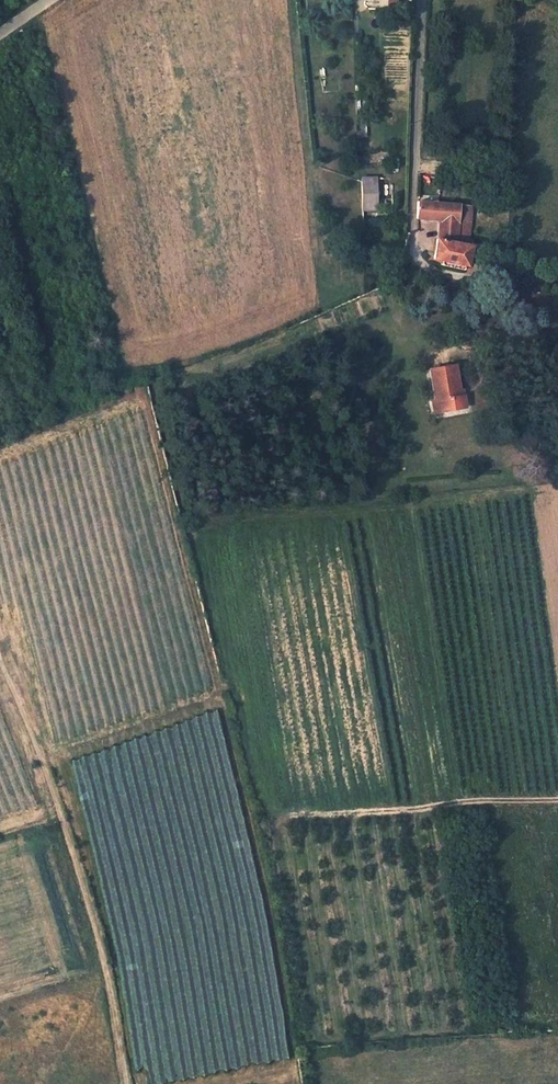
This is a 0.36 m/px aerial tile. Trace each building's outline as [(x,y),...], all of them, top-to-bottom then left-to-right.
[(397,0),(390,0),(388,0),(387,10),(397,11),(397,0)] [(361,186),(362,202),(375,201),(375,185),(361,186)] [(418,201),(418,218),(439,219),(438,239),(468,245),(471,205),(418,201)] [(506,253),(507,238),(500,238),(498,251),(506,253)] [(438,239),(434,257),(443,260),(465,264),(467,265),(468,265),(473,246),(468,245),(438,239)] [(405,270),(412,258),(403,253),(397,266),(405,270)] [(443,260),(441,264),(465,269),(467,265),(465,264),(443,260)] [(455,366),(430,371),(435,401),(440,400),(442,411),(466,407),(464,396),(460,397),(459,391),(455,366)] [(435,401),(432,402),(434,413),(442,411),(440,400),(435,401)] [(254,816),(267,814),(265,802),(251,806),(254,816)]
